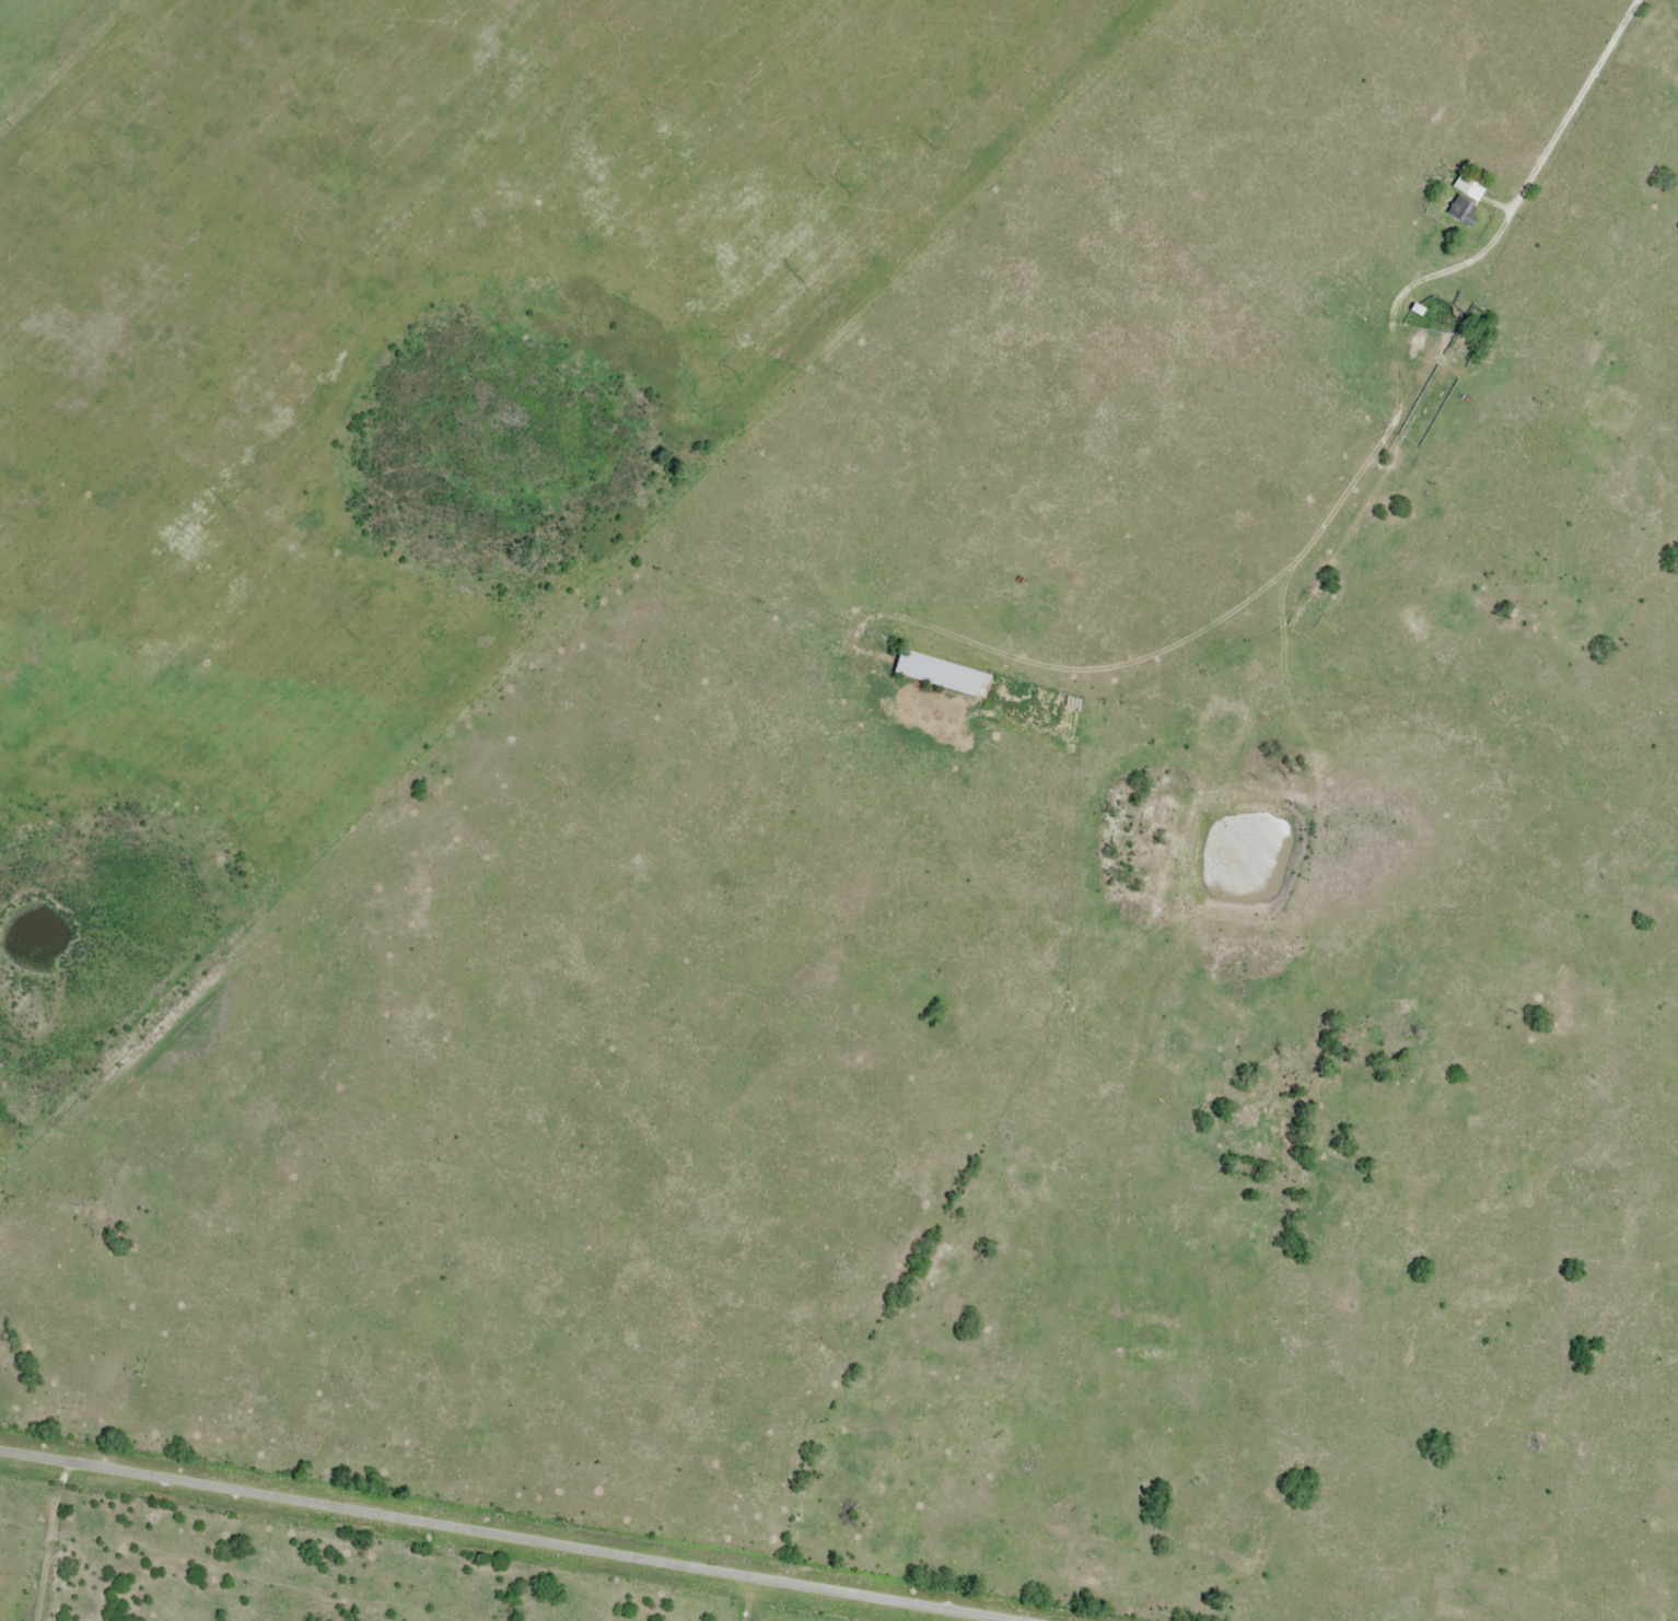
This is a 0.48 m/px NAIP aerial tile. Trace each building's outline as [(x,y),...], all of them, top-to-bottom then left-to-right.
[(1466,196),(1473,182),(1461,175),(1453,188),(1466,196)] [(1477,208),(1458,195),(1447,213),(1471,229),(1477,220),(1472,217),(1477,208)] [(986,700),(992,674),(900,652),(894,677),(986,700)]
